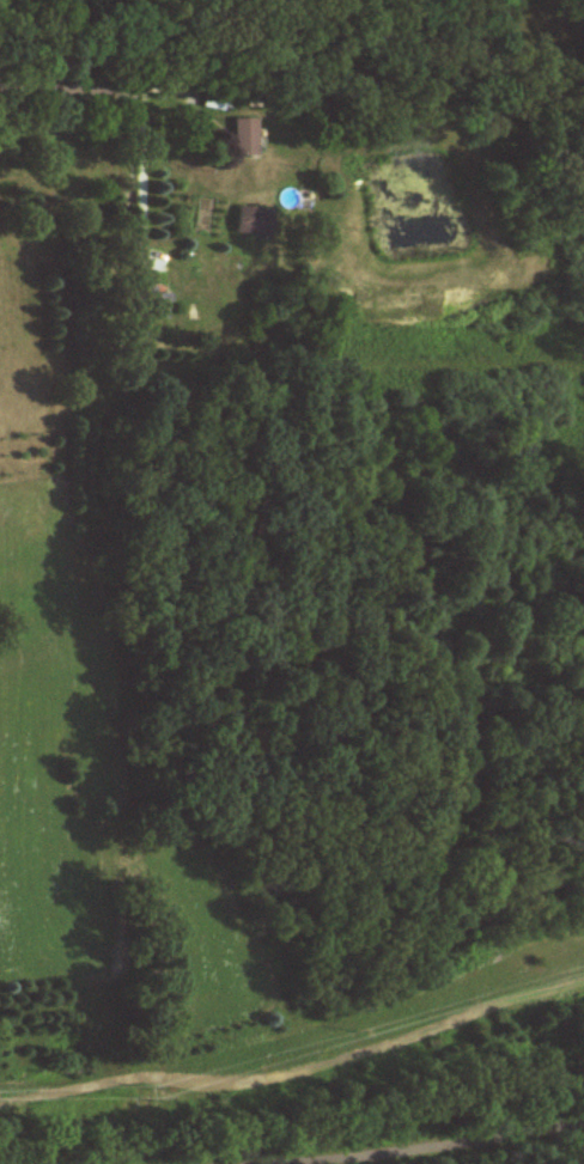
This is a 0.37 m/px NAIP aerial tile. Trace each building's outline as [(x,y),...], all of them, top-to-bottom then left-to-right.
[(222,110),(222,93),(203,93),(203,109),(222,110)] [(231,119),(231,157),(254,157),(254,119),(231,119)] [(235,235),(270,238),(273,210),(237,207),(235,235)] [(143,320),(169,321),(170,295),(144,294),(143,320)]
